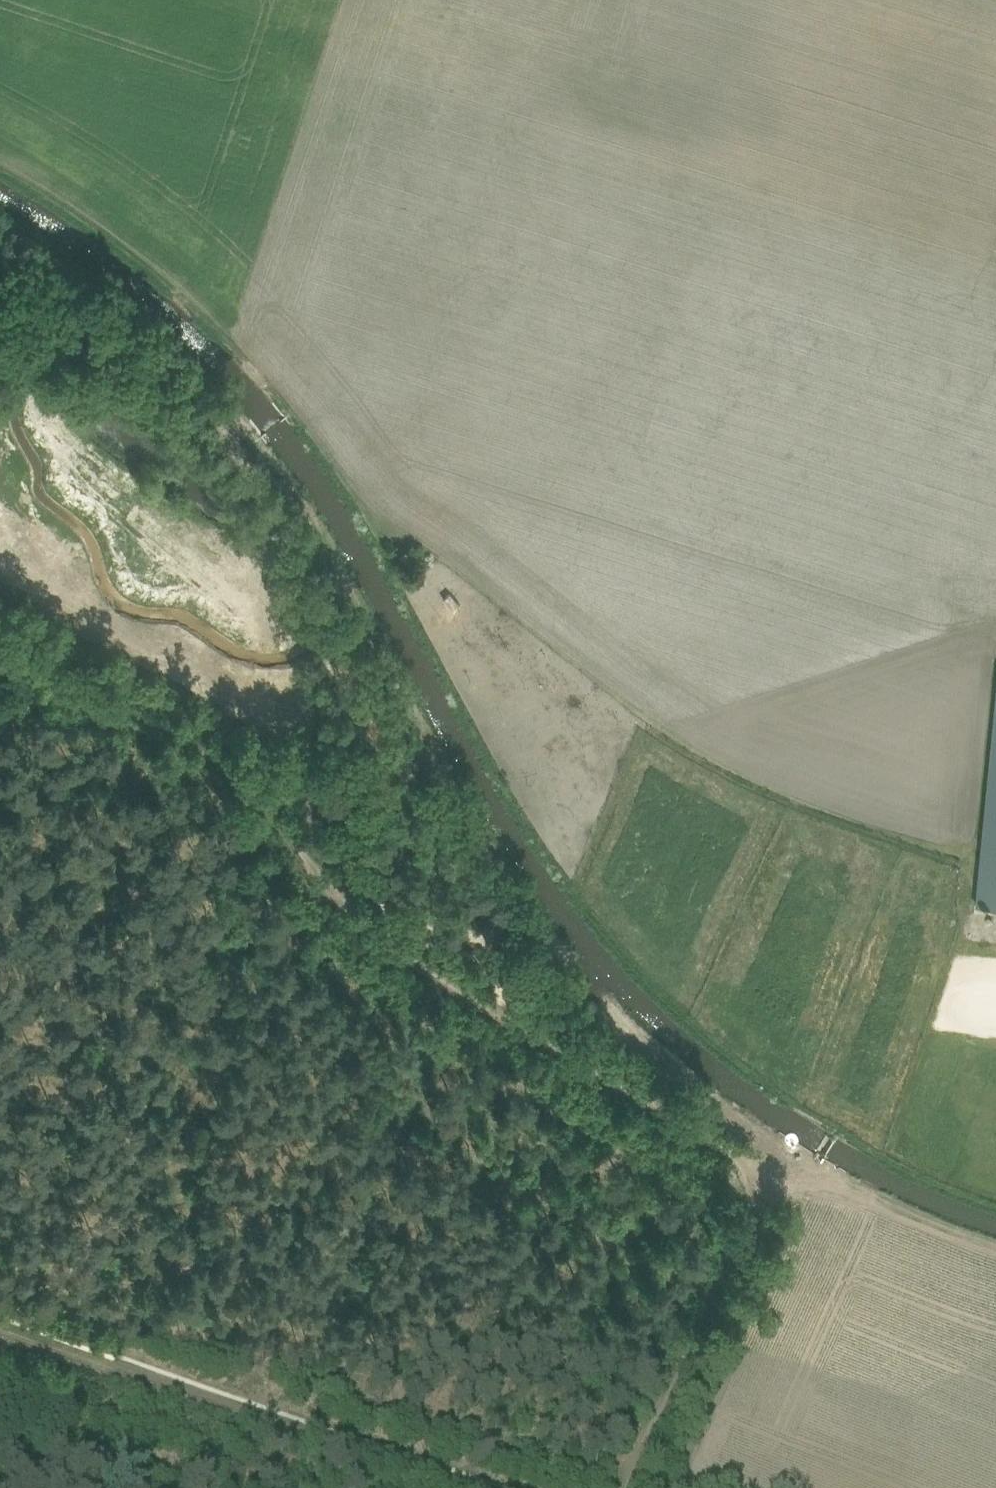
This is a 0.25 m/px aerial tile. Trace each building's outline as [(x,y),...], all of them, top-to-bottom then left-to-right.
[(977,903),(995,905),(995,711),(977,903)]
